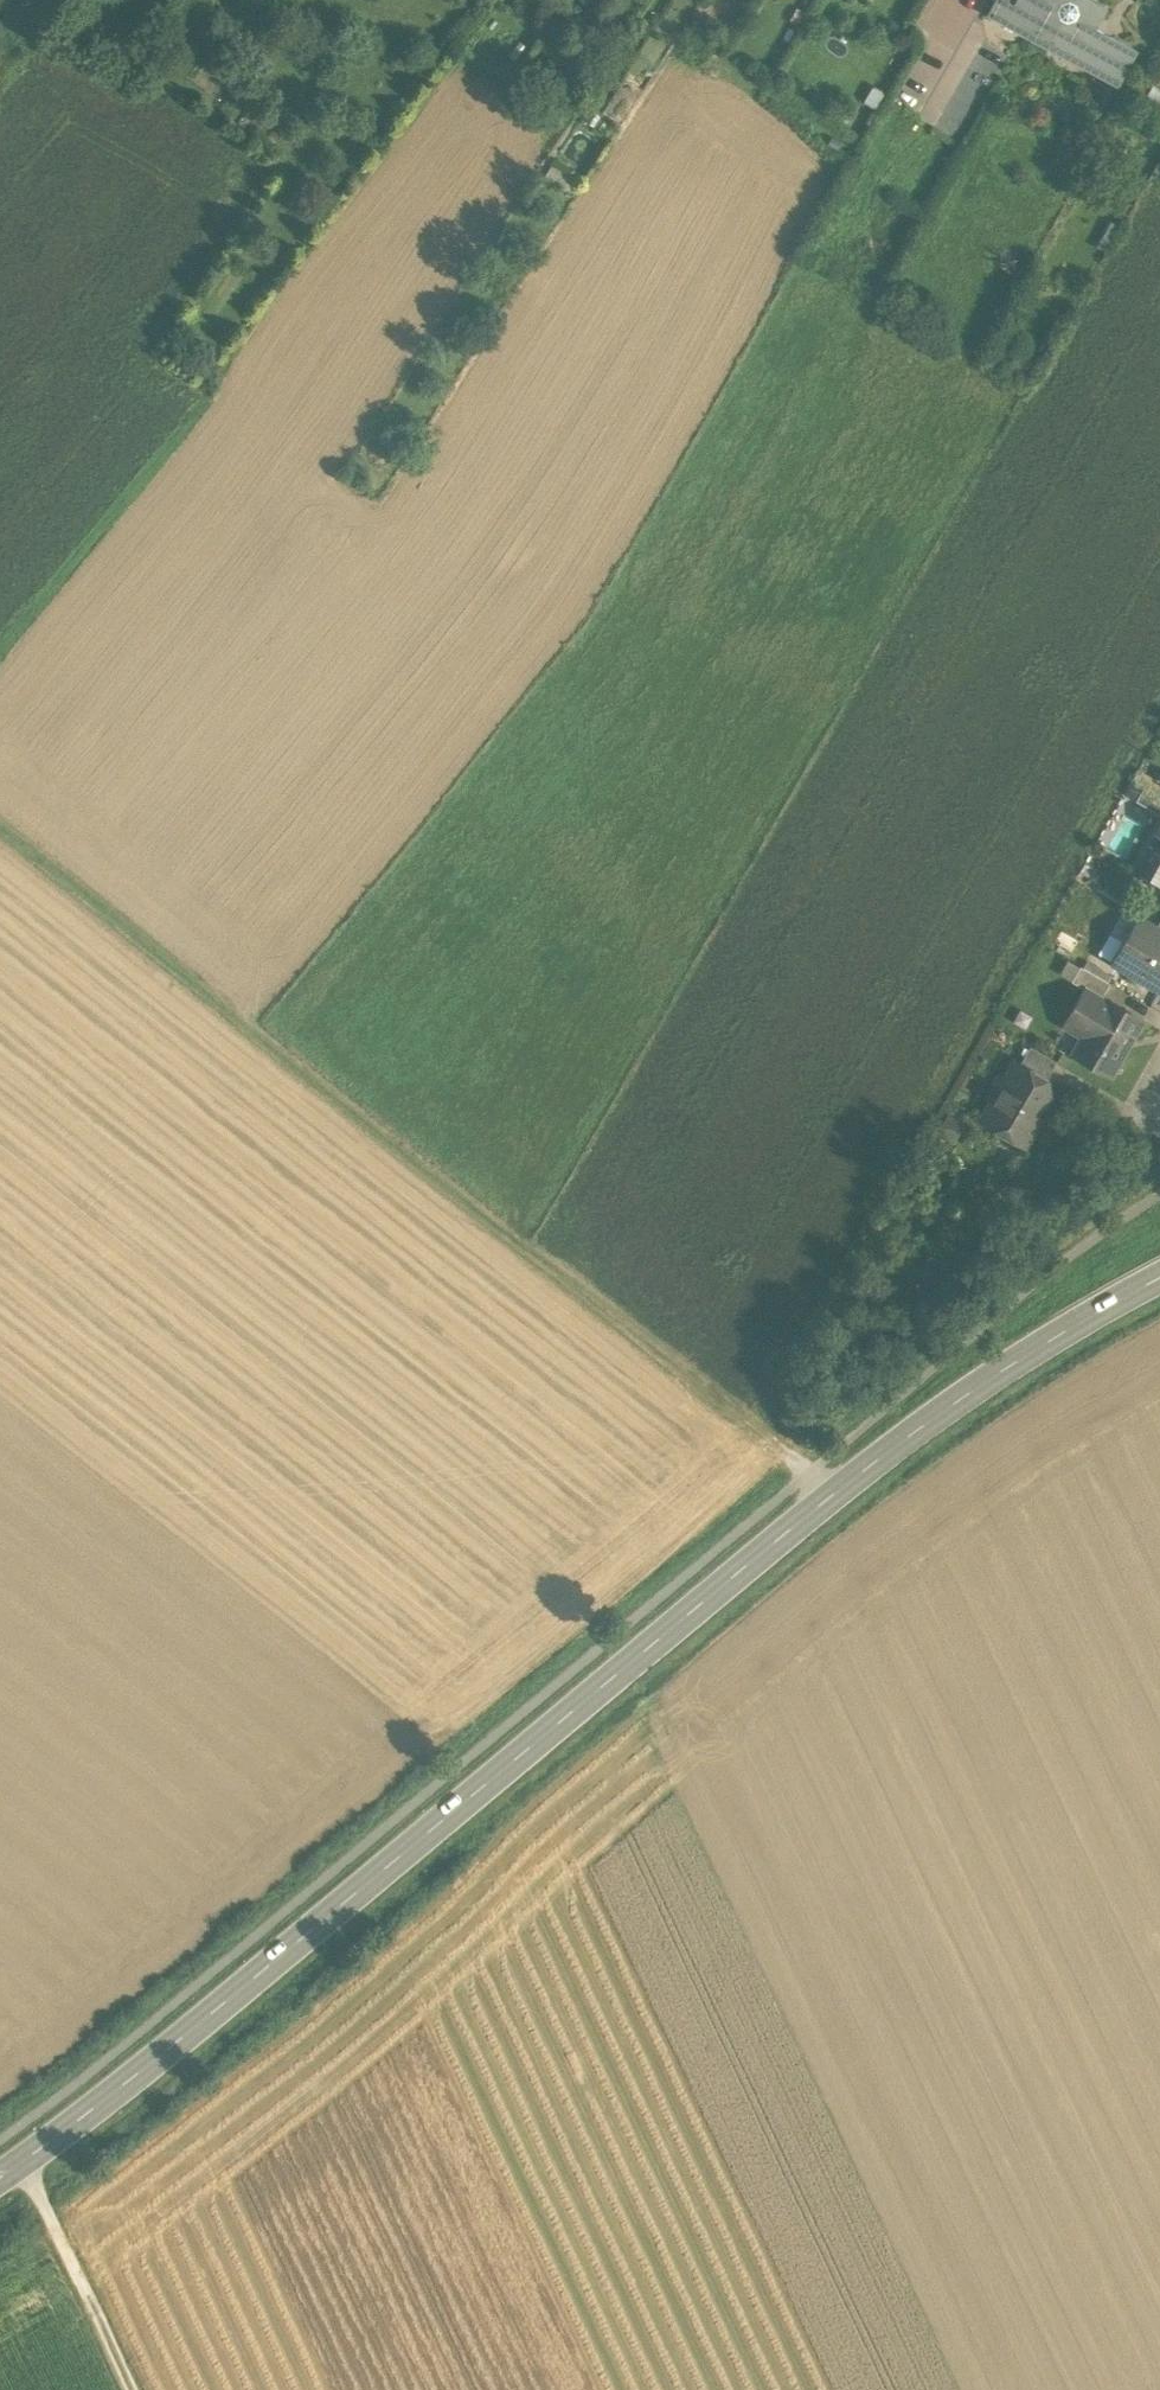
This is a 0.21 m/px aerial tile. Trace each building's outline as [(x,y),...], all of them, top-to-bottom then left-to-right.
[(986,16),(1027,38),(1049,0),(994,0),(986,16)] [(1091,0),(1049,0),(1027,38),(1117,88),(1137,52),(1095,29),(1106,8),(1091,0)] [(1143,787),(1135,801),(1159,815),(1159,814),(1159,797),(1143,787)] [(1142,919),(1115,964),(1159,989),(1159,987),(1159,929),(1142,919)] [(1107,961),(1090,950),(1080,966),(1098,977),(1107,961)] [(1098,977),(1080,966),(1071,981),(1083,988),(1084,986),(1101,996),(1109,983),(1098,977)] [(1101,996),(1084,986),(1083,988),(1068,1014),(1088,1025),(1071,1053),(1109,1075),(1142,1020),(1101,996)] [(1056,1061),(1029,1046),(1019,1065),(1041,1078),(1040,1078),(1045,1081),(1056,1061)] [(1019,1065),(1015,1063),(1008,1076),(1000,1078),(990,1096),(992,1104),(984,1116),(986,1123),(999,1130),(1005,1128),(1026,1140),(1040,1116),(1036,1113),(1045,1098),(1033,1091),(1040,1078),(1041,1078),(1019,1065)]
